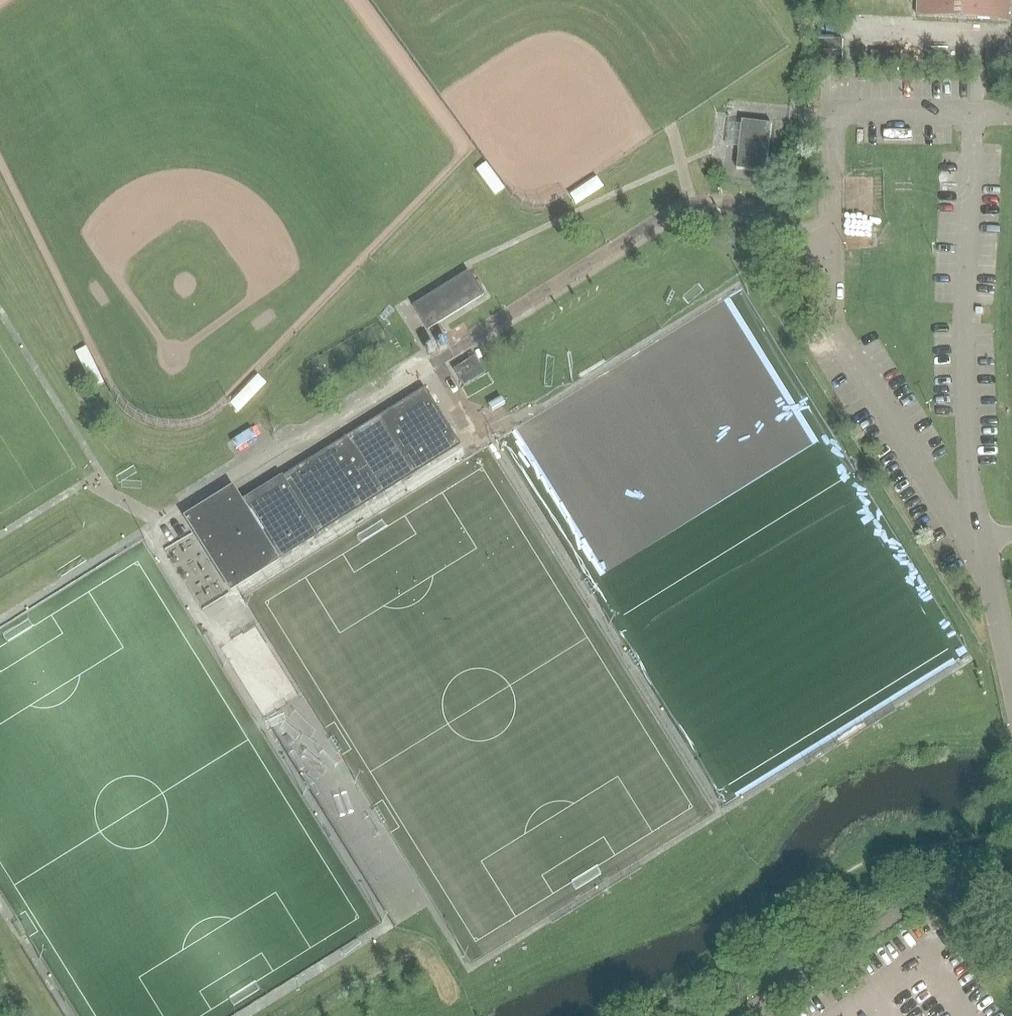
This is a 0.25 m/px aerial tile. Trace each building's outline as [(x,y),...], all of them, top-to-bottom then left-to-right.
[(1010,0),(918,0),(917,16),(964,19),(1009,22),(1010,0)] [(742,121),(742,125),(739,148),(737,169),(755,171),(761,123),(742,121)] [(412,305),(427,330),(483,295),(467,270),(412,305)] [(474,357),(454,370),(464,386),(484,374),(474,357)] [(318,534),(460,445),(424,387),(306,461),(281,477),(281,475),(239,501),(231,488),(184,518),(230,590),(276,561),(276,562),(318,535),(318,534)]
